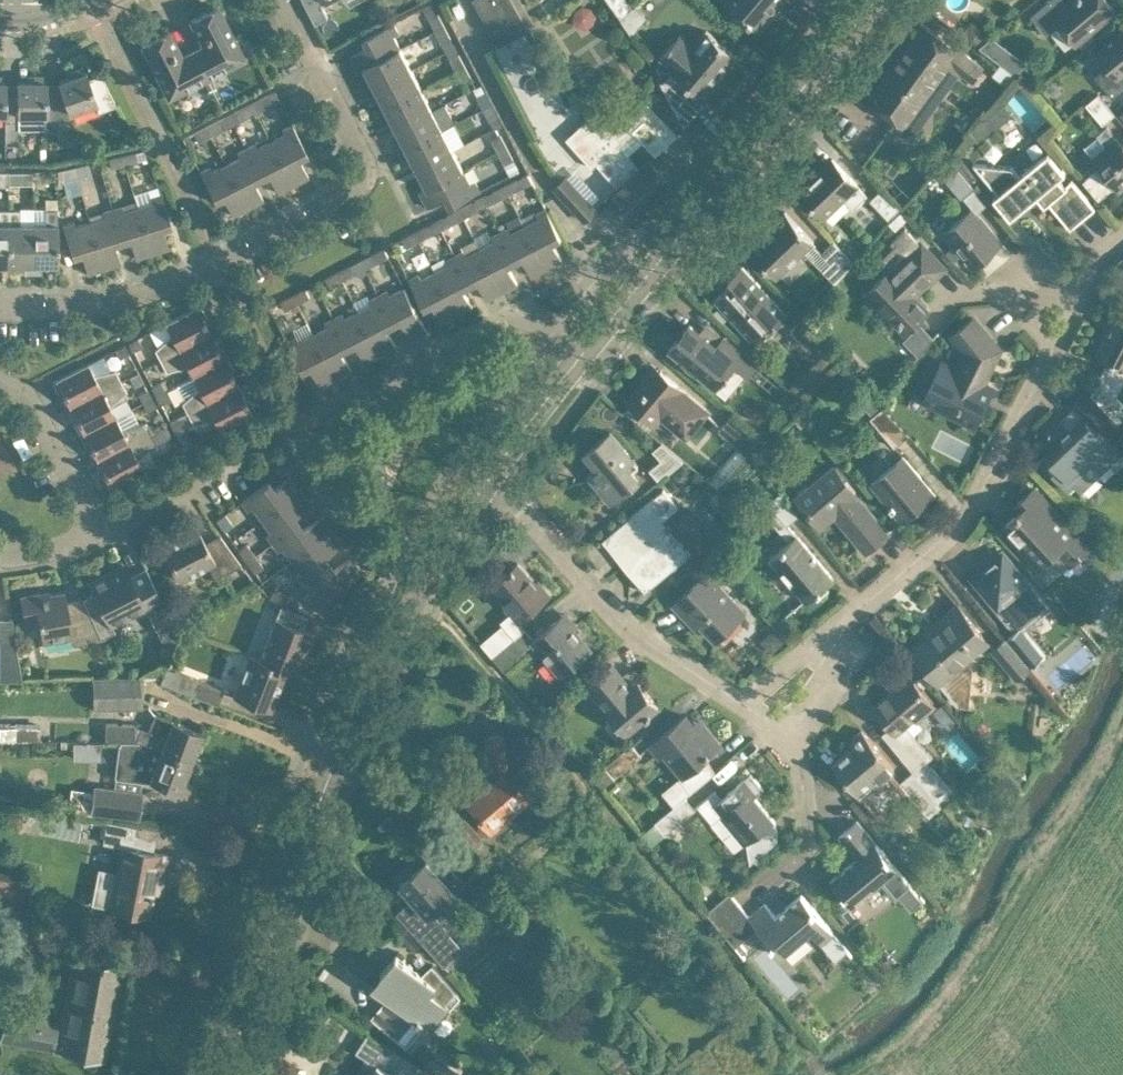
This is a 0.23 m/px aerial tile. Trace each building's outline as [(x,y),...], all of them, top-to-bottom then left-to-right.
[(316,22),(328,16),(321,3),(326,1),(327,2),(330,0),(304,0),(316,22)] [(499,45),(529,28),(514,0),(474,0),(499,45)] [(623,17),(633,6),(629,0),(611,0),(623,17)] [(726,1),(759,29),(772,13),(769,11),(779,0),(727,0),(726,1)] [(1031,14),(1046,33),(1059,22),(1076,42),(1115,9),(1108,0),(1070,0),(1048,0),(1031,14)] [(424,6),(438,33),(447,28),(433,1),(424,6)] [(623,17),(621,19),(632,33),(647,16),(634,4),(633,6),(623,17)] [(212,88),(215,86),(210,74),(244,57),(217,5),(191,18),(204,44),(193,50),(212,88)] [(366,67),(367,69),(403,51),(394,34),(399,31),(394,21),(364,37),(368,45),(350,54),(359,71),(366,67)] [(869,98),(887,111),(916,133),(961,72),(973,81),(985,65),(924,21),(869,98)] [(971,21),(962,33),(978,46),(990,35),(971,21)] [(442,42),(451,37),(447,28),(438,33),(442,42)] [(737,55),(707,29),(695,43),(681,31),(661,55),(675,67),(674,69),(675,70),(665,82),(663,79),(662,79),(675,108),(693,87),(703,95),(737,55)] [(1113,97),(1121,90),(1122,89),(1122,29),(1111,39),(1097,51),(1108,64),(1095,75),(1113,97)] [(203,78),(209,89),(212,88),(193,50),(182,55),(169,30),(142,43),(169,95),(203,78)] [(991,35),(979,46),(1017,74),(1026,62),(991,35)] [(403,51),(367,69),(377,88),(413,70),(403,51)] [(451,57),(458,71),(466,66),(459,53),(451,57)] [(46,89),(46,120),(66,120),(73,117),(70,110),(94,102),(97,108),(115,102),(101,72),(88,77),(85,70),(83,71),(81,65),(66,71),(68,76),(59,79),(62,88),(60,89),(46,89)] [(464,82),(472,78),(466,66),(458,71),(464,82)] [(387,107),(423,89),(413,70),(377,88),(387,107)] [(4,120),(5,120),(27,120),(27,112),(46,112),(46,120),(46,89),(46,79),(43,79),(43,74),(27,74),(27,79),(17,79),(17,89),(4,89),(5,113),(4,113),(4,120)] [(387,107),(397,126),(432,108),(423,89),(387,107)] [(275,90),(251,102),(256,110),(280,98),(275,90)] [(486,90),(477,94),(483,106),(492,101),(486,90)] [(1115,113),(1098,92),(1086,103),(1103,123),(1115,113)] [(490,119),(499,115),(492,101),(483,106),(490,119)] [(648,101),(637,111),(643,118),(632,128),(655,154),(677,133),(648,101)] [(251,102),(229,113),(233,122),(256,110),(251,102)] [(397,126),(407,145),(442,127),(432,108),(397,126)] [(614,131),(595,110),(584,120),(592,135),(606,152),(653,204),(674,185),(650,159),(641,168),(618,143),(622,139),(614,131)] [(986,112),(968,127),(979,140),(997,125),(986,112)] [(229,113),(206,125),(211,134),(233,122),(229,113)] [(566,137),(592,165),(596,162),(619,187),(610,195),(634,222),(653,204),(606,152),(592,135),(584,120),(566,137)] [(284,133),(271,140),(293,183),(308,175),(299,157),(307,153),(292,123),(282,128),(284,133)] [(1083,179),(1099,198),(1116,184),(1119,187),(1122,184),(1122,143),(1107,124),(1096,133),(1098,135),(1106,146),(1093,156),(1100,165),(1083,179)] [(198,140),(211,134),(206,125),(194,132),(198,140)] [(407,145),(416,164),(452,146),(442,127),(407,145)] [(278,191),(293,183),(271,140),(257,147),(255,142),(246,147),(261,176),(268,172),(278,191)] [(494,159),(495,161),(502,157),(505,163),(514,158),(506,142),(497,147),(498,149),(478,160),(481,165),(494,159)] [(452,146),(416,164),(426,183),(462,165),(452,146)] [(254,180),(261,176),(246,147),(237,151),(239,156),(226,163),(248,206),(263,198),(254,180)] [(136,150),(122,154),(125,163),(138,160),(136,150)] [(998,192),(993,196),(996,199),(1011,216),(1045,188),(1052,196),(1047,200),(1070,228),(1095,207),(1081,190),(1072,179),(1066,185),(1059,176),(1065,171),(1048,151),(1019,175),(1012,166),(973,162),(998,192)] [(108,157),(111,166),(125,163),(122,154),(108,157)] [(974,187),(969,181),(955,163),(949,156),(938,169),(961,197),(974,187)] [(833,157),(799,190),(814,206),(823,216),(843,197),(853,208),(867,194),(857,184),(857,183),(848,173),(833,157)] [(976,175),(961,158),(955,163),(969,181),(976,175)] [(76,175),(77,175),(91,171),(89,162),(73,166),(76,175)] [(233,214),(248,206),(226,163),(212,170),(210,165),(200,170),(215,200),(223,196),(233,214)] [(470,182),(462,165),(426,183),(427,185),(420,189),(429,206),(447,196),(451,205),(481,189),(475,179),(470,182)] [(65,194),(80,189),(77,175),(76,175),(73,166),(57,169),(57,185),(62,184),(65,194)] [(9,170),(0,170),(0,184),(9,184),(9,170)] [(32,171),(16,171),(16,183),(32,183),(32,171)] [(528,173),(505,185),(510,193),(533,182),(528,173)] [(566,176),(555,186),(585,218),(596,208),(566,176)] [(483,196),(487,205),(510,193),(505,185),(483,196)] [(882,186),(870,198),(889,217),(901,206),(882,186)] [(135,195),(136,200),(152,251),(169,246),(163,227),(172,224),(162,192),(151,195),(149,190),(135,195)] [(460,208),(465,216),(487,205),(483,196),(460,208)] [(21,197),(9,197),(9,208),(9,263),(24,263),(24,272),(33,272),(33,222),(33,208),(21,208),(21,197)] [(45,208),(33,208),(33,222),(33,272),(42,272),(42,263),(58,263),(58,208),(57,197),(46,197),(45,208)] [(152,251),(136,200),(112,208),(122,239),(130,237),(136,257),(152,251)] [(562,236),(547,207),(537,212),(535,209),(521,216),(523,219),(548,267),(563,259),(554,241),(562,236)] [(971,266),(1002,241),(988,224),(974,207),(943,232),(971,266)] [(0,208),(0,263),(9,263),(9,208),(0,208)] [(103,211),(104,216),(90,220),(104,267),(121,261),(114,242),(122,239),(112,208),(103,211)] [(442,228),(452,223),(465,216),(460,208),(438,219),(442,228)] [(776,277),(814,241),(801,226),(785,210),(771,224),(773,227),(750,249),(766,265),(776,277)] [(548,267),(523,219),(521,216),(520,213),(506,220),(509,226),(501,231),(516,260),(523,257),(532,275),(548,267)] [(420,239),(427,236),(442,228),(438,219),(415,231),(420,239)] [(81,252),(87,272),(104,267),(90,220),(75,225),(73,220),(63,223),(72,255),(81,252)] [(894,245),(882,256),(894,270),(892,272),(889,269),(867,290),(906,331),(929,309),(913,294),(921,286),(922,288),(945,266),(930,250),(922,242),(920,244),(905,228),(891,241),(894,245)] [(407,246),(420,239),(415,231),(403,237),(407,246)] [(494,240),(481,247),(503,290),(518,282),(509,264),(516,260),(501,231),(492,235),(494,240)] [(475,237),(461,244),(463,250),(455,254),(471,283),(478,280),(487,298),(503,290),(481,247),(480,248),(475,237)] [(836,283),(854,261),(834,240),(821,252),(830,262),(822,269),(836,283)] [(372,253),(376,262),(389,255),(385,246),(372,253)] [(951,246),(946,250),(954,260),(959,255),(951,246)] [(473,305),(464,287),(471,283),(455,254),(447,258),(449,263),(436,270),(458,313),(473,305)] [(768,331),(787,314),(742,263),(729,275),(738,285),(732,290),(728,285),(715,297),(730,313),(751,337),(763,326),(768,331)] [(351,264),(339,270),(343,279),(356,273),(351,264)] [(339,270),(326,277),(330,286),(343,279),(339,270)] [(442,321),(458,313),(436,270),(422,277),(419,272),(409,278),(415,287),(425,307),(433,303),(442,321)] [(388,289),(379,293),(394,323),(402,319),(411,337),(427,329),(405,286),(391,294),(388,289)] [(306,287),(294,293),(298,302),(311,296),(306,287)] [(286,309),(298,302),(294,293),(281,300),(286,309)] [(370,298),(373,303),(359,310),(381,353),(397,345),(387,327),(394,323),(379,293),(370,298)] [(155,348),(160,359),(211,332),(204,317),(207,316),(200,303),(150,330),(158,345),(155,348)] [(1091,393),(1118,422),(1122,417),(1122,403),(1115,394),(1122,378),(1122,304),(1122,303),(1096,354),(1108,360),(1091,393)] [(359,310),(345,318),(342,313),(334,317),(349,346),(357,343),(366,361),(381,353),(359,310)] [(942,362),(924,399),(974,424),(986,401),(976,397),(1001,348),(975,316),(952,335),(966,352),(957,369),(942,362)] [(342,350),(349,346),(334,317),(325,321),(328,326),(314,333),(336,376),(352,368),(342,350)] [(817,335),(800,318),(791,327),(808,344),(817,335)] [(690,323),(669,349),(686,363),(714,387),(715,386),(734,362),(746,371),(748,373),(755,365),(725,336),(717,345),(700,331),(690,323)] [(166,369),(187,364),(193,375),(225,358),(211,332),(160,359),(154,362),(158,371),(165,367),(166,369)] [(321,384),(336,376),(314,333),(301,340),(298,335),(288,340),(303,370),(312,366),(321,384)] [(138,336),(129,340),(133,349),(142,345),(138,336)] [(129,352),(124,343),(115,347),(120,356),(129,352)] [(182,401),(183,403),(187,411),(239,385),(225,358),(193,375),(175,384),(183,399),(182,401)] [(62,391),(70,405),(121,379),(115,368),(94,373),(88,362),(53,380),(59,392),(62,391)] [(683,389),(684,389),(678,384),(661,370),(653,379),(647,374),(626,400),(644,414),(655,424),(661,416),(686,437),(709,410),(683,389)] [(136,371),(128,375),(133,386),(142,382),(136,371)] [(126,390),(125,388),(121,379),(70,405),(83,432),(116,415),(110,404),(126,390)] [(152,385),(156,394),(165,389),(161,381),(152,385)] [(246,400),(239,385),(187,411),(193,422),(214,417),(220,429),(256,411),(249,398),(246,400)] [(139,392),(143,401),(152,396),(147,388),(139,392)] [(170,398),(165,389),(156,394),(161,402),(170,398)] [(156,405),(152,396),(143,401),(147,409),(156,405)] [(884,406),(870,417),(895,446),(909,434),(884,406)] [(1081,492),(1111,463),(1117,469),(1122,463),(1122,450),(1099,426),(1096,428),(1091,421),(1075,406),(1061,420),(1072,432),(1065,440),(1059,434),(1048,444),(1051,447),(1045,453),(1057,466),(1052,471),(1067,487),(1069,490),(1074,485),(1081,492)] [(732,413),(719,429),(739,446),(750,455),(765,440),(761,438),(732,413)] [(116,415),(83,432),(97,458),(148,432),(143,421),(121,426),(116,415)] [(193,443),(179,416),(170,420),(184,447),(193,443)] [(166,423),(148,432),(97,458),(105,473),(102,475),(108,487),(143,469),(137,457),(154,442),(152,439),(155,437),(157,440),(171,433),(166,423)] [(589,473),(611,500),(641,476),(634,468),(639,464),(611,430),(587,450),(599,465),(589,473)] [(684,460),(662,441),(653,449),(661,459),(649,468),(659,480),(684,460)] [(925,499),(934,491),(920,474),(904,455),(871,482),(888,502),(902,519),(918,505),(916,504),(924,498),(925,499)] [(874,515),(834,465),(811,485),(805,484),(798,490),(797,496),(796,497),(821,526),(835,514),(851,534),(866,551),(889,532),(874,515)] [(252,505),(261,517),(300,489),(290,475),(273,487),(268,480),(241,499),(248,508),(252,505)] [(1018,511),(1003,524),(1018,540),(1039,564),(1057,548),(1071,564),(1090,547),(1050,502),(1035,486),(1013,506),(1018,511)] [(664,488),(620,524),(603,538),(646,590),(663,575),(690,553),(662,519),(678,506),(664,488)] [(311,503),(300,489),(261,517),(270,530),(266,533),(272,541),(299,521),(294,515),(311,503)] [(780,491),(768,501),(787,524),(799,514),(780,491)] [(224,512),(219,516),(216,518),(225,529),(233,523),(224,512)] [(278,549),(282,546),(291,558),(330,529),(320,515),(304,528),(299,521),(272,541),(278,549)] [(197,525),(161,545),(178,578),(207,563),(214,577),(241,563),(220,534),(205,541),(197,525)] [(301,570),(296,574),(302,582),(329,562),(324,556),(341,543),(330,529),(291,558),(301,570)] [(807,600),(834,577),(797,533),(770,556),(807,600)] [(239,548),(247,560),(255,554),(246,543),(239,548)] [(982,567),(971,576),(1015,629),(1006,637),(1029,665),(1042,655),(1019,627),(1031,617),(1047,604),(1003,549),(988,562),(989,565),(985,568),(982,567)] [(255,571),(263,565),(255,554),(247,560),(255,571)] [(350,556),(334,568),(329,562),(302,582),(308,590),(312,587),(322,600),(361,571),(350,556)] [(547,595),(518,562),(494,582),(489,587),(518,620),(530,610),(547,595)] [(94,592),(83,597),(92,618),(101,636),(113,629),(110,623),(113,622),(115,621),(140,608),(144,606),(156,627),(163,624),(172,619),(172,617),(156,587),(146,567),(130,575),(125,566),(110,574),(109,572),(89,582),(94,592)] [(716,638),(745,610),(730,594),(719,583),(723,579),(711,566),(689,587),(674,602),(688,617),(692,613),(716,638)] [(269,595),(282,602),(287,594),(274,586),(269,595)] [(40,592),(20,595),(24,620),(38,618),(42,640),(72,635),(73,643),(102,638),(101,636),(92,618),(83,597),(67,600),(65,591),(40,595),(40,592)] [(294,609),(298,600),(287,594),(282,602),(294,609)] [(913,650),(927,667),(938,681),(957,704),(968,705),(972,665),(966,658),(988,640),(972,621),(958,604),(934,624),(939,629),(913,650)] [(533,639),(561,673),(574,663),(591,648),(562,614),(533,639)] [(259,657),(286,668),(286,669),(295,672),(311,630),(275,616),(260,657),(259,657)] [(493,653),(515,636),(508,627),(486,643),(493,653)] [(1006,637),(992,649),(1016,678),(1030,666),(1029,665),(1006,637)] [(505,670),(525,653),(513,638),(493,656),(505,670)] [(0,640),(0,678),(20,677),(13,640),(0,640)] [(271,707),(286,669),(286,668),(259,657),(260,657),(249,652),(233,693),(271,707)] [(606,708),(627,732),(659,705),(638,681),(632,686),(612,663),(595,677),(588,683),(607,707),(606,708)] [(224,687),(174,668),(171,675),(163,672),(159,681),(218,703),(224,687)] [(93,707),(141,705),(140,674),(92,676),(93,707)] [(910,675),(874,704),(889,721),(891,725),(882,732),(898,752),(913,770),(914,769),(926,759),(932,754),(906,723),(915,716),(917,719),(935,705),(924,692),(910,675)] [(201,730),(155,712),(148,729),(140,725),(135,739),(135,740),(140,740),(161,748),(190,760),(201,730)] [(669,728),(651,744),(660,755),(664,751),(683,774),(679,778),(690,791),(715,770),(704,757),(706,755),(720,743),(707,728),(701,733),(693,723),(686,714),(669,728)] [(0,719),(0,738),(40,738),(40,723),(10,723),(10,719),(0,719)] [(833,763),(861,796),(878,781),(894,768),(876,745),(862,728),(849,740),(853,746),(833,763)] [(460,826),(457,828),(464,836),(470,844),(480,835),(526,796),(530,793),(508,768),(507,769),(505,754),(503,732),(487,734),(493,781),(471,800),(474,804),(464,813),(468,819),(460,826)] [(76,738),(75,754),(104,755),(105,739),(76,738)] [(150,777),(179,788),(190,760),(161,748),(140,740),(135,740),(135,739),(120,739),(119,742),(118,742),(114,776),(149,781),(150,777)] [(632,742),(605,765),(614,776),(615,777),(642,754),(632,742)] [(926,759),(914,769),(939,800),(947,793),(951,789),(926,759)] [(913,770),(900,781),(925,811),(939,800),(914,769),(913,770)] [(706,798),(699,804),(713,821),(720,815),(744,844),(748,842),(750,854),(751,860),(750,861),(751,862),(755,858),(761,853),(776,841),(778,838),(778,835),(776,826),(775,820),(775,819),(755,795),(764,787),(751,772),(722,797),(716,790),(706,798)] [(92,783),(89,810),(139,817),(142,789),(92,783)] [(685,796),(655,821),(665,833),(695,808),(685,796)] [(106,819),(102,841),(118,844),(122,822),(106,819)] [(883,879),(893,892),(896,890),(912,908),(923,899),(896,868),(897,867),(872,836),(857,819),(839,835),(852,850),(856,846),(862,853),(831,880),(845,896),(852,905),(883,879)] [(111,902),(110,906),(148,913),(156,875),(163,877),(168,853),(122,845),(117,869),(97,865),(90,902),(105,905),(106,901),(111,902)] [(761,853),(755,858),(761,865),(767,860),(761,853)] [(414,896),(397,910),(445,964),(462,948),(448,933),(447,934),(432,917),(444,907),(441,904),(455,891),(466,882),(458,873),(444,856),(434,865),(428,858),(401,882),(414,896)] [(478,868),(467,878),(491,904),(501,894),(488,879),(479,868),(478,868)] [(22,904),(26,882),(0,877),(0,900),(22,904)] [(730,891),(708,910),(734,944),(757,926),(763,933),(781,955),(811,930),(822,943),(835,933),(816,910),(802,893),(776,914),(766,902),(750,915),(730,891)] [(507,921),(521,936),(530,927),(517,912),(507,921)] [(388,995),(371,1016),(406,1045),(423,1024),(431,1031),(450,1008),(461,995),(432,962),(422,972),(397,952),(372,982),(388,995)] [(121,961),(79,953),(65,1028),(32,1022),(33,1017),(4,1012),(0,1036),(0,1038),(103,1057),(121,961)] [(426,1068),(422,1066),(404,1054),(368,1032),(357,1050),(369,1058),(358,1074),(437,1074),(426,1068)] [(426,1068),(437,1074),(460,1074),(462,1072),(434,1055),(426,1068)]
